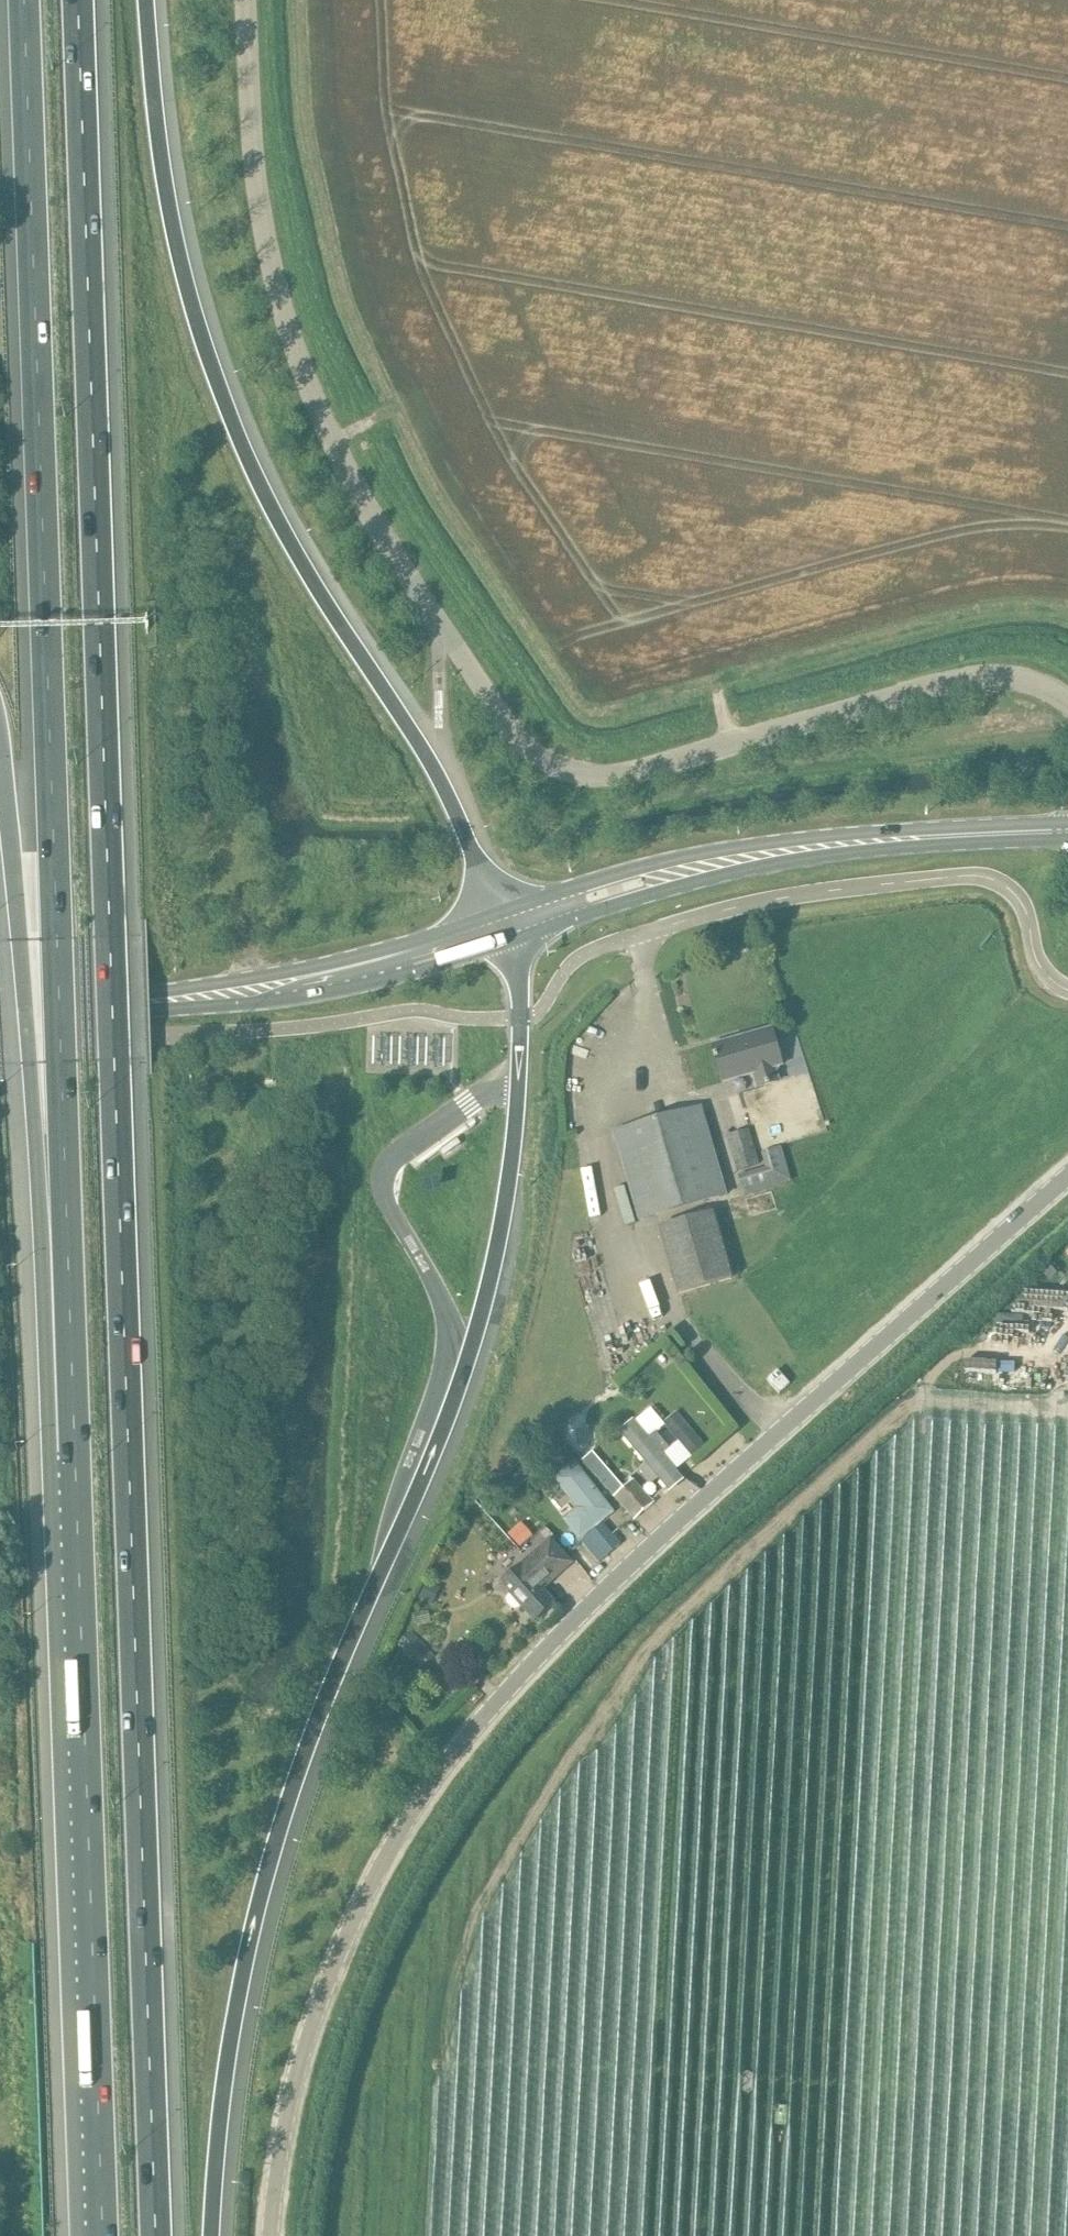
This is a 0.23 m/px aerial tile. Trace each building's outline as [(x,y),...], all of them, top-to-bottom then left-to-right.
[(758,1087),(779,1081),(775,1067),(782,1065),(772,1029),(742,1038),(742,1040),(714,1048),(716,1055),(714,1055),(723,1082),(754,1073),(758,1087)] [(728,1179),(722,1181),(701,1108),(615,1133),(640,1220),(726,1195),(726,1194),(733,1192),(728,1179)] [(750,1130),(727,1136),(737,1172),(760,1165),(750,1130)] [(740,1181),(744,1194),(791,1181),(781,1148),(767,1152),(773,1171),(740,1181)] [(713,1213),(661,1228),(680,1293),(731,1278),(713,1213)] [(780,1394),(790,1384),(778,1371),(767,1380),(780,1394)] [(659,1439),(652,1445),(634,1424),(623,1434),(670,1489),(681,1479),(675,1471),(662,1455),(668,1450),(659,1439)] [(687,1424),(673,1435),(691,1457),(705,1446),(687,1424)] [(591,1427),(574,1429),(576,1443),(592,1442),(591,1427)] [(544,1446),(541,1450),(549,1459),(553,1455),(556,1458),(566,1450),(558,1440),(547,1450),(544,1446)] [(635,1481),(624,1490),(607,1471),(599,1478),(635,1519),(654,1502),(635,1481)] [(559,1483),(579,1508),(563,1520),(580,1541),(605,1520),(592,1504),(597,1501),(589,1492),(584,1496),(568,1476),(559,1483)] [(531,1511),(518,1523),(529,1536),(543,1525),(531,1511)] [(620,1544),(606,1527),(604,1524),(582,1543),(591,1553),(598,1547),(606,1556),(620,1544)] [(541,1589),(551,1581),(571,1562),(551,1539),(502,1583),(535,1621),(555,1604),(541,1589)] [(429,1581),(421,1597),(431,1602),(438,1586),(429,1581)] [(428,1610),(412,1613),(414,1624),(430,1621),(428,1610)] [(440,1656),(437,1659),(438,1664),(442,1666),(446,1663),(445,1658),(440,1656)]
